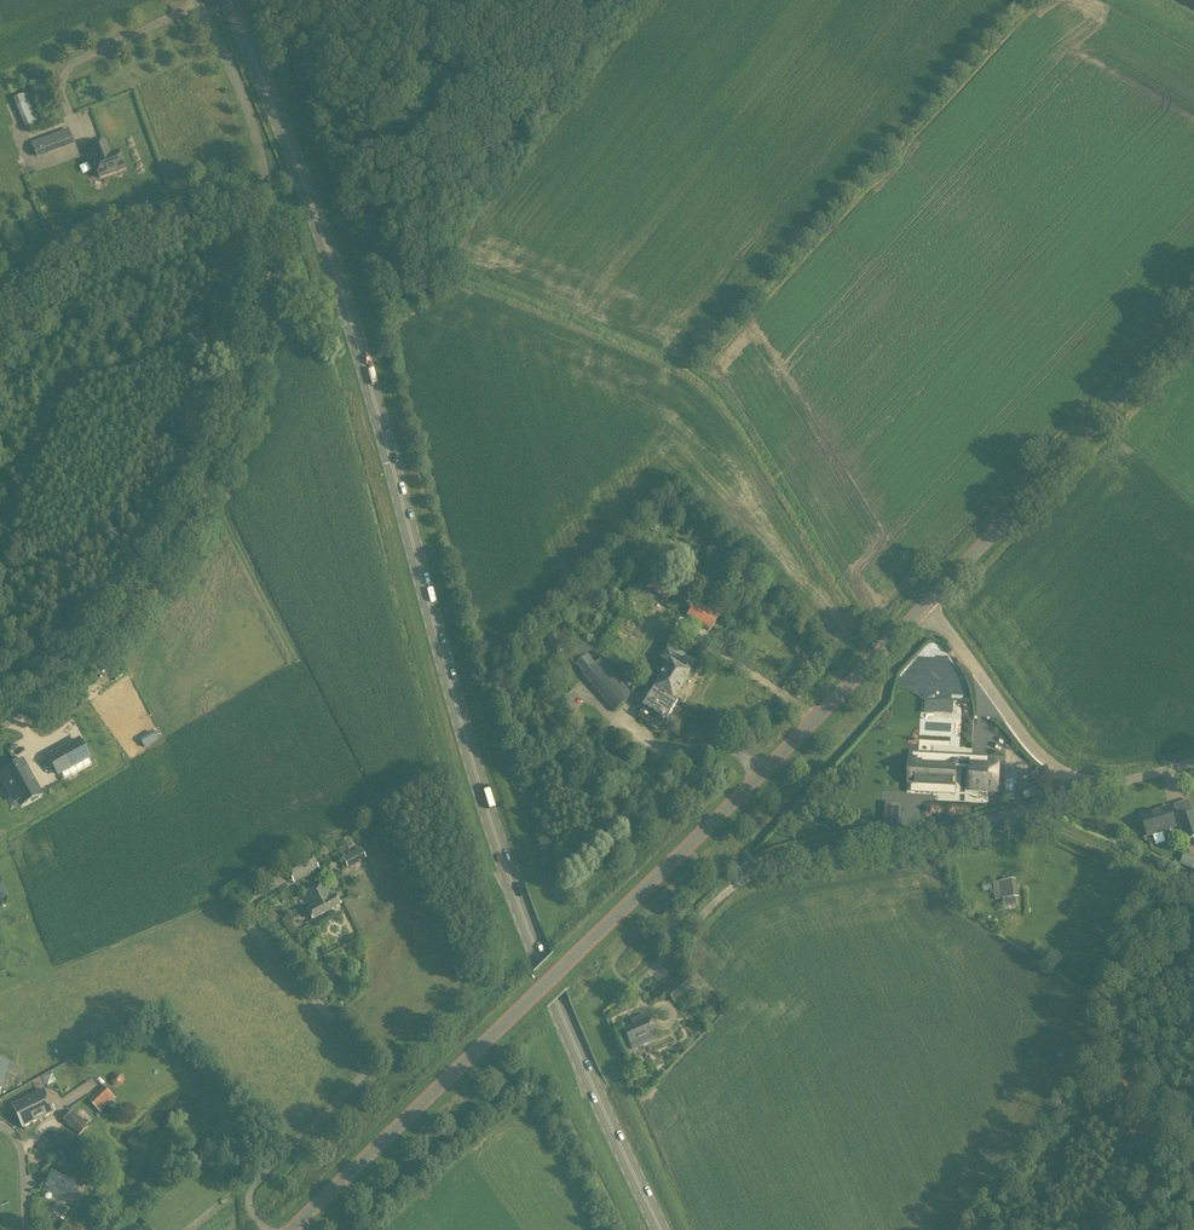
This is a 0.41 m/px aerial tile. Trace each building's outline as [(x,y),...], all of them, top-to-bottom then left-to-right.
[(27,127),(40,121),(27,92),(14,98),(27,127)] [(68,129),(54,135),(60,150),(74,145),(68,129)] [(36,159),(45,156),(39,140),(31,143),(36,159)] [(107,142),(91,148),(96,160),(95,161),(101,178),(126,168),(120,151),(112,154),(107,142)] [(58,244),(77,237),(74,229),(55,235),(58,244)] [(429,291),(421,282),(411,291),(419,300),(429,291)] [(648,588),(667,600),(674,589),(655,577),(648,588)] [(707,636),(720,614),(698,599),(683,621),(707,636)] [(660,659),(668,664),(651,691),(675,705),(676,703),(672,701),(689,674),(685,671),(689,665),(665,650),(660,659)] [(632,696),(616,677),(600,659),(594,663),(586,654),(574,665),(582,674),(581,675),(613,711),(632,696)] [(675,705),(651,691),(642,706),(644,707),(638,717),(660,730),(666,721),(675,705)] [(100,718),(70,738),(81,754),(110,735),(100,718)] [(151,732),(138,739),(143,748),(156,741),(151,732)] [(26,766),(28,765),(39,781),(59,768),(42,742),(22,755),(23,756),(20,758),(26,766)] [(954,788),(955,769),(951,769),(952,757),(943,756),(942,759),(935,758),(935,755),(923,754),(922,766),(917,766),(915,785),(954,788)] [(986,791),(997,791),(998,762),(988,761),(987,771),(972,770),(972,760),(971,770),(970,788),(986,789),(986,791)] [(1014,800),(1015,793),(1015,786),(1016,774),(1008,773),(1005,799),(1014,800)] [(905,823),(907,794),(890,793),(888,822),(905,823)] [(1170,807),(1146,815),(1141,817),(1147,836),(1176,827),(1170,807)] [(1181,814),(1188,834),(1193,832),(1193,816),(1192,810),(1181,814)] [(342,858),(347,868),(366,859),(361,849),(342,858)] [(284,865),(293,884),(320,871),(310,852),(284,865)] [(1184,854),(1180,865),(1192,870),(1193,866),(1193,857),(1184,854)] [(1016,880),(993,883),(995,900),(1018,897),(1016,880)] [(308,911),(312,921),(341,906),(336,897),(332,899),(325,884),(304,895),(311,909),(308,911)] [(680,997),(692,985),(681,974),(663,992),(668,997),(674,992),(680,997)] [(626,1043),(629,1042),(633,1051),(650,1043),(648,1038),(654,1035),(645,1015),(636,1019),(637,1023),(623,1029),(625,1034),(623,1035),(626,1043)] [(1,1091),(7,1092),(14,1063),(0,1059),(0,1091),(1,1091)] [(100,1113),(115,1098),(103,1087),(94,1096),(93,1096),(88,1101),(100,1113)] [(44,1091),(12,1107),(23,1128),(54,1112),(44,1091)] [(88,1127),(72,1111),(62,1121),(78,1137),(88,1127)] [(81,1186),(76,1183),(53,1173),(45,1191),(60,1198),(62,1193),(70,1197),(73,1192),(78,1194),(81,1186)] [(58,1217),(65,1220),(70,1209),(63,1206),(58,1217)]
